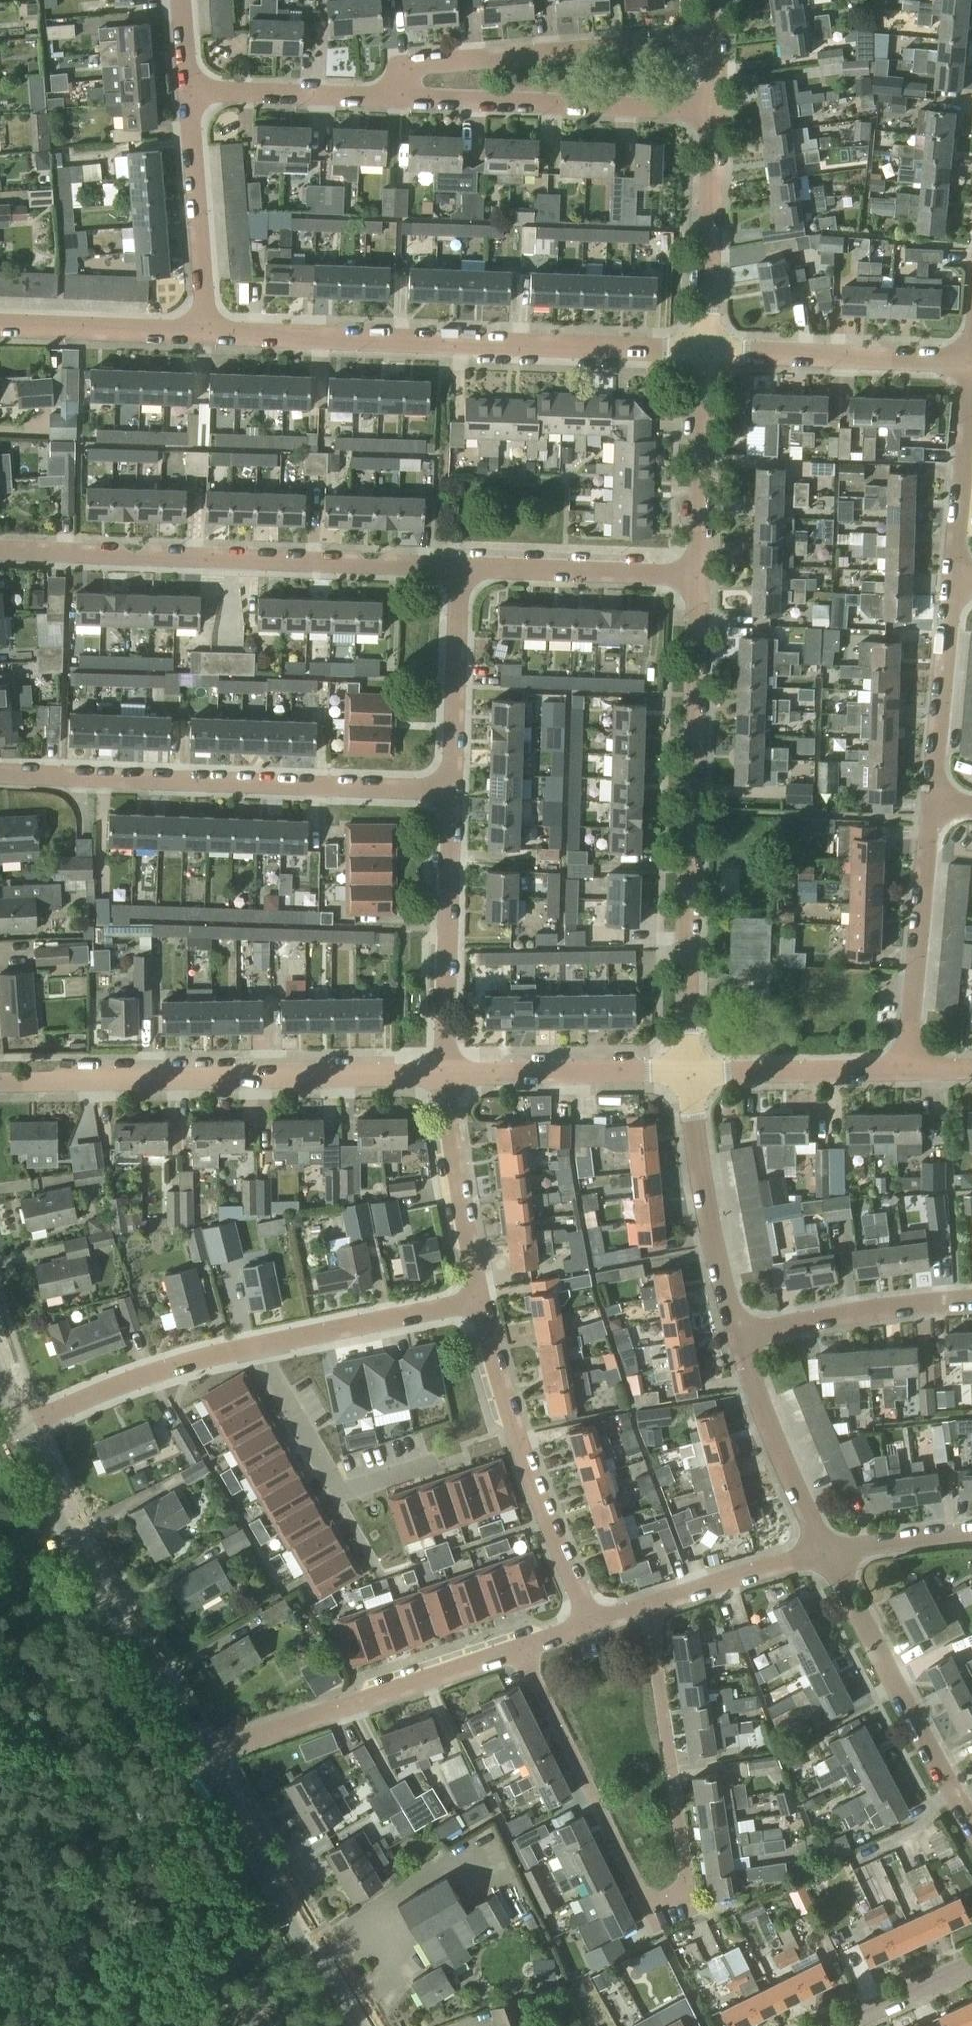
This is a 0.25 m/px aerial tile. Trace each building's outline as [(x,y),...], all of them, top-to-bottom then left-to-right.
[(209,14),(231,12),(230,0),(228,0),(208,1),(209,14)] [(274,55),(274,32),(275,9),(276,0),(262,0),(262,6),(250,5),(249,20),(248,54),(274,55)] [(354,33),(352,0),(326,0),(327,2),(326,2),(329,35),(330,39),(343,38),(342,34),(354,33)] [(354,33),(380,31),(377,0),(352,0),(354,33)] [(404,30),(430,27),(428,0),(402,0),(404,30)] [(430,27),(456,25),(454,0),(428,0),(430,27)] [(505,21),(504,0),(477,0),(479,23),(480,23),(480,28),(494,27),(493,22),(505,21)] [(542,1),(542,0),(504,0),(505,21),(530,19),(529,2),(542,1)] [(580,0),(542,0),(542,1),(553,0),(554,18),(581,16),(580,0)] [(581,16),(607,14),(606,0),(580,0),(581,16)] [(631,11),(661,9),(660,0),(631,0),(631,11)] [(803,7),(809,6),(809,0),(770,0),(771,11),(803,7)] [(942,15),(958,17),(970,18),(971,0),(944,0),(943,3),(918,1),(918,13),(932,14),(942,15)] [(38,4),(27,5),(28,18),(39,18),(38,4)] [(806,30),(803,7),(771,11),(773,24),(778,24),(779,33),(806,30)] [(274,32),(274,55),(299,56),(300,23),(288,22),(288,9),(275,9),(274,32)] [(209,14),(210,26),(232,25),(231,12),(209,14)] [(850,13),(831,16),(833,27),(852,25),(850,13)] [(932,14),(918,13),(917,25),(931,26),(932,14)] [(814,16),(815,29),(830,27),(829,14),(814,16)] [(940,39),(967,42),(970,18),(958,17),(942,15),(940,39)] [(45,27),(46,40),(74,37),(73,25),(45,27)] [(99,42),(100,54),(149,50),(147,25),(114,27),(115,41),(99,42)] [(232,25),(210,26),(211,39),(233,37),(232,25)] [(830,27),(815,29),(806,30),(779,33),(783,59),(809,55),(808,43),(832,40),(830,27)] [(904,60),(913,61),(965,66),(967,42),(940,39),(939,51),(905,48),(904,60)] [(117,65),(118,78),(151,76),(149,50),(100,54),(101,66),(117,65)] [(817,54),(819,66),(844,62),(843,51),(817,54)] [(965,66),(913,61),(912,73),(936,75),(935,87),(963,90),(965,66)] [(844,63),(844,76),(868,75),(868,62),(844,63)] [(66,74),(55,75),(49,75),(49,84),(66,83),(66,74)] [(153,100),(151,76),(118,78),(119,93),(105,94),(106,104),(120,103),(153,100)] [(873,76),(872,94),(900,97),(902,78),(873,76)] [(757,86),(761,110),(812,103),(837,100),(837,92),(824,94),(824,93),(812,94),(811,90),(798,92),(797,80),(757,86)] [(67,91),(66,83),(49,84),(50,92),(67,91)] [(153,100),(120,103),(122,130),(111,131),(112,144),(139,142),(138,128),(155,127),(153,100)] [(761,110),(764,134),(791,130),(789,117),(799,115),(799,117),(813,114),(812,103),(761,110)] [(926,135),(954,138),(956,114),(929,111),(928,122),(920,121),(919,125),(918,125),(917,134),(926,135)] [(269,173),(280,173),(281,156),(282,126),(256,125),(255,159),(269,160),(269,173)] [(281,156),(280,173),(306,174),(308,127),(282,126),(281,156)] [(356,183),(357,163),(358,129),(333,128),(331,162),(331,176),(342,176),(348,183),(356,183)] [(358,129),(357,163),(382,164),(383,131),(358,129)] [(804,153),(819,151),(833,150),(831,136),(792,141),(791,130),(764,134),(767,158),(794,154),(804,153)] [(892,156),(900,157),(915,159),(924,159),(952,162),(954,138),(926,135),(925,147),(893,144),(892,156)] [(409,136),(407,170),(433,171),(434,137),(409,136)] [(460,138),(434,137),(433,171),(432,192),(458,193),(458,191),(460,138)] [(496,183),(509,184),(510,140),(484,139),(483,173),(497,173),(496,183)] [(510,140),(509,184),(522,184),(523,174),(535,174),(536,141),(510,140)] [(560,176),(585,176),(586,143),(561,142),(560,176)] [(219,145),(220,157),(241,156),(240,143),(219,145)] [(586,143),(585,176),(611,177),(612,143),(586,143)] [(634,180),(660,181),(661,145),(636,144),(634,180)] [(113,151),(114,171),(125,170),(125,150),(113,151)] [(819,151),(804,153),(806,163),(806,164),(820,162),(819,151)] [(127,154),(129,180),(159,177),(157,152),(127,154)] [(797,178),(794,154),(767,158),(770,181),(797,178)] [(220,157),(221,170),(242,168),(241,156),(220,157)] [(913,170),(915,159),(900,157),(899,169),(913,170)] [(400,179),(401,158),(390,158),(389,179),(400,179)] [(923,170),(922,183),(949,186),(952,162),(924,159),(923,170)] [(56,167),(58,184),(70,183),(83,181),(82,165),(56,167)] [(243,180),(242,168),(221,170),(222,182),(243,180)] [(117,196),(126,195),(125,176),(116,176),(117,196)] [(159,177),(129,180),(131,204),(161,201),(159,177)] [(797,178),(770,181),(774,205),(801,202),(797,178)] [(871,189),(886,191),(887,180),(872,178),(871,189)] [(222,182),(223,195),(244,193),(243,180),(222,182)] [(246,183),(248,212),(262,211),(260,182),(246,183)] [(70,183),(58,184),(60,210),(73,209),(70,183)] [(897,193),(896,205),(947,210),(949,186),(922,183),(921,196),(912,195),(912,194),(897,193)] [(305,213),(317,213),(318,186),(306,185),(305,213)] [(318,186),(317,213),(331,214),(331,186),(318,186)] [(810,200),(825,199),(823,186),(808,188),(810,200)] [(381,216),(393,216),(394,189),(382,188),(381,216)] [(54,205),(53,189),(28,191),(29,206),(54,205)] [(394,189),(393,216),(406,217),(407,189),(394,189)] [(457,219),(469,219),(470,191),(458,191),(458,193),(457,219)] [(470,191),(469,219),(482,219),(483,192),(470,191)] [(244,193),(223,195),(224,207),(245,205),(244,193)] [(533,221),(545,222),(546,194),(534,194),(533,221)] [(546,194),(545,222),(558,222),(559,195),(546,194)] [(608,224),(622,225),(622,197),(609,197),(608,224)] [(622,225),(634,225),(635,198),(622,197),(622,225)] [(826,206),(825,199),(810,200),(811,212),(826,210),(826,206)] [(810,200),(801,202),(774,205),(779,241),(796,238),(805,237),(802,213),(811,212),(810,200)] [(131,204),(133,228),(163,226),(161,201),(131,204)] [(871,214),(895,216),(896,205),(872,203),(872,204),(871,214)] [(224,207),(225,219),(246,218),(245,205),(224,207)] [(895,216),(895,217),(919,219),(917,232),(945,234),(947,210),(896,205),(895,216)] [(8,221),(7,206),(0,207),(0,222),(8,221)] [(75,232),(73,209),(60,210),(62,233),(75,232)] [(247,214),(249,240),(266,240),(266,214),(247,214)] [(289,230),(290,218),(267,217),(266,230),(279,230),(289,230)] [(837,230),(835,217),(819,219),(820,229),(837,230)] [(225,219),(226,232),(247,230),(246,218),(225,219)] [(316,219),(290,218),(289,230),(316,231),(316,219)] [(316,231),(339,232),(340,220),(316,219),(316,231)] [(339,232),(365,233),(365,220),(340,220),(339,232)] [(365,220),(365,233),(381,233),(382,221),(365,220)] [(412,235),(437,236),(438,223),(413,222),(412,235)] [(449,236),(462,237),(463,224),(438,223),(437,236),(449,236)] [(487,225),(463,224),(462,237),(487,237),(487,225)] [(487,225),(487,237),(502,238),(503,226),(487,225)] [(134,239),(135,252),(165,250),(163,226),(133,228),(121,229),(122,240),(134,239)] [(536,239),(557,240),(558,228),(523,227),(522,255),(536,255),(536,239)] [(557,240),(583,241),(584,229),(558,228),(557,240)] [(608,229),(584,229),(583,241),(607,242),(608,229)] [(632,230),(608,229),(607,242),(632,243),(632,230)] [(226,232),(227,244),(248,242),(247,230),(226,232)] [(263,293),(287,294),(288,264),(289,230),(279,230),(278,248),(265,247),(263,293)] [(632,230),(632,243),(648,243),(648,231),(632,230)] [(75,232),(62,233),(64,257),(77,256),(75,232)] [(843,237),(821,235),(820,250),(842,251),(843,237)] [(796,238),(798,251),(810,249),(808,236),(805,237),(796,238)] [(758,263),(763,287),(789,282),(806,279),(804,268),(787,271),(784,254),(798,251),(796,238),(779,241),(764,244),(767,261),(758,263)] [(249,255),(248,242),(227,244),(228,257),(249,255)] [(905,262),(918,262),(918,249),(905,249),(905,262)] [(918,249),(918,262),(917,277),(916,318),(940,319),(942,280),(928,279),(928,263),(943,263),(943,250),(918,249)] [(165,250),(135,252),(122,253),(123,263),(136,263),(137,276),(167,274),(165,250)] [(228,257),(229,269),(250,267),(249,255),(228,257)] [(843,315),(868,316),(869,262),(858,262),(857,285),(844,285),(843,315)] [(868,316),(892,317),(893,287),(881,286),(882,263),(869,262),(868,316)] [(64,274),(76,274),(76,264),(64,265),(64,274)] [(287,294),(313,294),(314,265),(288,264),(287,294)] [(313,294),(338,295),(339,266),(314,265),(313,294)] [(339,266),(338,295),(362,296),(363,267),(339,266)] [(250,267),(229,269),(230,281),(251,280),(250,267)] [(363,267),(362,296),(386,297),(387,268),(363,267)] [(408,299),(434,300),(436,270),(409,269),(408,299)] [(434,300),(459,301),(461,271),(436,270),(434,300)] [(8,296),(9,272),(0,271),(0,295),(8,296)] [(461,271),(459,301),(484,302),(485,272),(461,271)] [(9,272),(8,296),(20,296),(21,272),(9,272)] [(21,272),(20,296),(32,296),(33,272),(21,272)] [(45,273),(33,272),(32,296),(44,297),(45,273)] [(485,272),(484,302),(507,303),(508,273),(485,272)] [(45,273),(44,297),(56,297),(57,273),(45,273)] [(530,303),(556,304),(557,274),(531,273),(530,303)] [(63,297),(75,298),(76,274),(64,274),(63,297)] [(76,274),(75,298),(88,298),(89,275),(76,274)] [(582,276),(557,274),(556,304),(581,305),(582,276)] [(89,275),(88,298),(100,299),(101,276),(89,275)] [(809,279),(811,291),(816,291),(818,303),(832,300),(830,288),(832,288),(830,275),(809,279)] [(111,276),(101,276),(100,299),(110,299),(111,276)] [(110,299),(121,300),(122,276),(111,276),(110,299)] [(121,300),(133,300),(135,277),(122,276),(121,300)] [(606,277),(582,276),(581,305),(605,306),(606,277)] [(135,277),(133,300),(146,301),(147,277),(135,277)] [(631,278),(606,277),(605,306),(630,307),(631,278)] [(892,317),(916,318),(917,277),(907,277),(906,288),(893,287),(892,317)] [(631,278),(630,307),(653,308),(654,279),(631,278)] [(789,282),(763,287),(767,311),(793,306),(789,282)] [(60,417),(75,417),(75,369),(60,368),(60,417)] [(89,400),(114,401),(115,371),(90,370),(89,400)] [(114,401),(140,401),(141,372),(115,371),(114,401)] [(140,401),(164,402),(165,372),(141,372),(140,401)] [(165,372),(164,402),(188,403),(189,373),(165,372)] [(209,404),(233,405),(234,375),(210,374),(209,404)] [(234,375),(233,405),(259,406),(260,376),(234,375)] [(285,376),(260,376),(259,406),(284,406),(285,376)] [(285,376),(284,406),(308,407),(309,377),(285,376)] [(18,406),(18,401),(31,400),(32,406),(50,405),(48,381),(30,382),(30,381),(4,383),(4,378),(0,379),(0,407),(18,406)] [(328,408),(353,409),(354,379),(329,378),(328,408)] [(354,379),(353,409),(378,410),(379,380),(354,379)] [(379,380),(378,410),(403,411),(404,381),(379,380)] [(404,381),(403,411),(426,412),(428,382),(404,381)] [(778,421),(779,394),(755,393),(754,405),(746,404),(745,423),(765,424),(764,442),(764,443),(763,453),(775,453),(777,452),(778,421)] [(537,394),(536,402),(535,450),(545,450),(545,437),(547,437),(547,432),(560,432),(561,395),(537,394)] [(779,394),(778,421),(791,422),(789,446),(801,447),(802,432),(803,422),(804,395),(779,394)] [(585,395),(561,395),(560,432),(573,433),(573,438),(574,438),(573,451),(584,451),(584,433),(585,395)] [(608,433),(609,400),(609,396),(585,395),(584,433),(608,433)] [(804,395),(803,422),(826,423),(828,396),(804,395)] [(875,425),(877,397),(852,396),(851,424),(863,425),(863,435),(862,460),(873,460),(875,425)] [(877,397),(875,425),(887,426),(887,450),(899,450),(899,436),(901,398),(877,397)] [(901,398),(899,436),(923,437),(923,427),(924,427),(925,399),(901,398)] [(609,400),(608,433),(610,436),(640,407),(632,399),(631,400),(609,400)] [(477,456),(487,456),(489,401),(464,400),(463,438),(476,439),(476,445),(478,445),(477,456)] [(512,440),(514,402),(489,401),(487,456),(497,456),(497,445),(499,445),(499,439),(512,440)] [(536,402),(514,402),(512,440),(524,440),(524,446),(525,446),(525,458),(535,459),(535,450),(536,402)] [(610,436),(612,438),(615,438),(647,439),(648,418),(649,416),(640,407),(610,436)] [(75,439),(75,417),(60,417),(51,417),(51,439),(75,439)] [(839,427),(839,437),(838,458),(838,459),(850,459),(851,452),(851,428),(839,427)] [(96,442),(112,443),(113,430),(97,429),(96,442)] [(113,430),(112,443),(138,443),(139,431),(113,430)] [(138,443),(162,444),(162,431),(139,431),(138,443)] [(162,444),(187,445),(187,432),(162,431),(162,444)] [(802,432),(801,447),(814,447),(814,432),(802,432)] [(216,446),(232,447),(232,434),(216,433),(216,446)] [(232,447),(257,447),(258,435),(232,434),(232,447)] [(258,435),(257,447),(282,448),(283,435),(258,435)] [(306,436),(283,435),(282,448),(306,449),(306,436)] [(336,450),(352,450),(352,438),(336,437),(336,450)] [(828,457),(838,458),(839,437),(828,437),(828,457)] [(352,450),(376,451),(377,439),(352,438),(352,450)] [(651,440),(647,439),(615,438),(614,463),(650,464),(651,440)] [(402,439),(377,439),(376,451),(401,452),(402,439)] [(402,439),(401,452),(425,453),(425,440),(402,439)] [(745,452),(763,453),(764,443),(764,442),(745,441),(745,452)] [(50,459),(75,459),(76,443),(50,443),(50,459)] [(910,462),(923,462),(924,448),(911,447),(910,462)] [(87,461),(111,461),(111,449),(87,448),(87,461)] [(111,449),(111,461),(136,462),(136,450),(111,449)] [(136,450),(136,462),(157,463),(157,450),(136,450)] [(185,473),(196,474),(196,452),(185,451),(185,473)] [(207,474),(208,462),(208,452),(196,452),(196,474),(207,474)] [(208,462),(219,462),(220,453),(208,452),(208,462)] [(231,465),(255,466),(256,454),(231,453),(231,465)] [(303,475),(315,476),(316,453),(306,453),(304,453),(303,475)] [(339,454),(318,453),(316,453),(315,476),(326,476),(326,471),(338,472),(339,454)] [(256,454),(255,466),(276,466),(277,454),(256,454)] [(0,455),(0,480),(11,479),(9,455),(0,455)] [(158,472),(167,472),(167,461),(174,462),(174,457),(158,456),(158,472)] [(487,463),(487,468),(497,469),(497,456),(487,456),(487,463)] [(370,458),(351,457),(350,468),(370,469),(370,458)] [(395,459),(375,458),(374,469),(394,470),(395,459)] [(419,460),(399,459),(398,470),(419,471),(419,460)] [(526,462),(525,474),(534,475),(534,462),(526,462)] [(614,474),(613,488),(649,489),(650,464),(614,463),(595,462),(595,473),(614,474)] [(810,475),(835,476),(835,463),(810,463),(810,475)] [(839,480),(864,481),(864,464),(840,463),(839,480)] [(61,465),(61,475),(75,475),(75,465),(61,465)] [(757,493),(783,494),(784,469),(758,468),(757,493)] [(865,497),(915,499),(915,488),(920,488),(921,476),(916,476),(916,474),(888,474),(888,486),(865,486),(865,497)] [(75,515),(75,475),(61,475),(53,475),(54,487),(61,486),(61,515),(75,515)] [(11,479),(0,480),(0,494),(12,493),(11,479)] [(794,494),(809,495),(809,483),(794,483),(794,494)] [(85,518),(109,519),(110,489),(86,488),(85,518)] [(649,489),(613,488),(613,502),(594,501),(594,512),(649,513),(649,489)] [(835,502),(859,501),(858,488),(835,489),(835,502)] [(109,519),(134,520),(135,490),(110,489),(109,519)] [(135,490),(134,520),(159,520),(160,491),(135,490)] [(160,491),(159,520),(184,521),(185,491),(160,491)] [(204,521),(229,522),(230,493),(205,492),(204,521)] [(255,494),(230,493),(229,522),(254,523),(255,494)] [(756,517),(783,518),(783,494),(757,493),(756,517)] [(254,523),(279,524),(280,494),(255,494),(254,523)] [(280,494),(279,524),(303,525),(304,495),(280,494)] [(809,495),(794,494),(794,507),(808,507),(809,495)] [(322,525),(348,526),(349,496),(323,496),(322,525)] [(348,526),(372,527),(373,497),(349,496),(348,526)] [(372,527),(396,528),(397,498),(373,497),(372,527)] [(887,522),(914,523),(915,499),(865,497),(864,509),(879,510),(879,508),(887,509),(887,522)] [(422,499),(397,498),(396,528),(422,528),(422,499)] [(612,522),(612,537),(648,538),(649,513),(594,512),(593,521),(612,522)] [(755,542),(807,543),(808,531),(793,531),(794,519),(783,518),(756,517),(755,542)] [(883,546),(914,547),(914,523),(887,522),(887,535),(878,535),(878,533),(863,533),(863,545),(883,546)] [(851,543),(861,544),(861,533),(851,533),(851,543)] [(781,566),(793,566),(793,555),(807,555),(807,543),(755,542),(754,565),(781,566)] [(886,570),(913,571),(914,547),(883,546),(863,545),(863,557),(877,557),(886,557),(886,570)] [(807,576),(825,580),(829,565),(811,561),(807,576)] [(780,590),(781,566),(754,565),(754,589),(780,590)] [(913,571),(886,570),(885,582),(877,582),(876,581),(862,581),(862,593),(912,595),(913,571)] [(791,591),(803,591),(804,580),(791,579),(791,591)] [(780,590),(754,589),(753,613),(779,614),(780,590)] [(65,614),(66,592),(47,591),(46,613),(65,614)] [(803,591),(791,591),(791,604),(803,604),(803,591)] [(75,623),(100,624),(101,594),(75,593),(75,623)] [(860,605),(861,605),(862,593),(860,593),(844,593),(844,605),(848,605),(860,605)] [(862,593),(861,605),(869,606),(869,618),(884,618),(912,619),(912,595),(862,593)] [(100,624),(124,625),(125,595),(101,594),(100,624)] [(125,595),(124,625),(149,625),(150,595),(125,595)] [(150,595),(149,625),(174,626),(175,596),(150,595)] [(175,596),(174,626),(198,627),(199,597),(175,596)] [(807,619),(824,621),(827,598),(810,596),(807,619)] [(255,628),(282,629),(282,599),(256,599),(255,628)] [(282,599),(282,629),(306,630),(307,600),(282,599)] [(306,630),(331,631),(332,601),(307,600),(306,630)] [(332,601),(331,631),(356,632),(357,602),(332,601)] [(357,602),(356,632),(379,632),(380,603),(357,602)] [(495,635),(522,636),(523,606),(497,605),(495,635)] [(522,636),(547,637),(548,607),(523,606),(522,636)] [(548,607),(547,637),(547,647),(572,648),(572,638),(573,608),(548,607)] [(573,608),(572,638),(596,639),(598,609),(573,608)] [(621,610),(598,609),(596,639),(620,640),(621,610)] [(621,610),(620,640),(644,641),(645,611),(621,610)] [(64,623),(65,614),(46,613),(45,623),(64,623)] [(793,622),(795,636),(808,635),(806,621),(793,622)] [(835,651),(839,651),(840,630),(824,629),(823,651),(835,651)] [(766,662),(791,663),(815,664),(815,653),(777,651),(777,638),(740,637),(739,661),(766,662)] [(859,641),(859,666),(899,667),(900,642),(859,641)] [(36,648),(37,660),(63,658),(64,646),(36,648)] [(190,673),(202,673),(203,651),(191,651),(190,673)] [(203,651),(202,673),(215,674),(216,652),(203,651)] [(821,664),(833,665),(835,651),(823,651),(821,664)] [(216,652),(215,674),(228,674),(229,652),(216,652)] [(242,653),(229,652),(228,674),(241,675),(242,653)] [(242,653),(241,675),(253,675),(254,653),(242,653)] [(6,656),(7,668),(29,666),(28,654),(6,656)] [(78,667),(99,667),(99,655),(79,654),(78,667)] [(99,655),(99,667),(123,668),(124,656),(99,655)] [(127,668),(148,669),(148,657),(128,656),(127,668)] [(152,669),(172,670),(173,658),(152,657),(152,669)] [(38,673),(63,671),(63,658),(37,660),(38,673)] [(353,658),(353,663),(353,675),(379,676),(379,659),(353,658)] [(622,658),(621,671),(634,672),(635,659),(622,658)] [(284,673),(304,674),(305,662),(284,661),(284,673)] [(739,661),(739,685),(765,686),(776,687),(777,675),(791,676),(791,663),(766,662),(739,661)] [(309,674),(329,675),(329,662),(309,662),(309,674)] [(333,675),(353,675),(353,663),(334,662),(333,675)] [(501,663),(500,673),(520,674),(521,665),(501,663)] [(871,690),(899,691),(899,667),(859,666),(839,665),(839,678),(849,678),(872,679),(871,690)] [(71,685),(94,685),(95,673),(71,672),(71,685)] [(146,674),(146,687),(164,688),(163,694),(180,694),(180,673),(164,672),(164,675),(146,674)] [(120,674),(95,673),(94,685),(120,686),(120,674)] [(120,674),(120,686),(146,687),(146,674),(120,674)] [(15,708),(13,675),(0,676),(0,709),(9,708),(15,708)] [(193,686),(216,687),(217,676),(194,675),(193,686)] [(524,687),(545,687),(546,676),(524,675),(524,687)] [(549,687),(569,688),(570,676),(549,676),(549,687)] [(573,688),(593,689),(594,677),(573,677),(573,688)] [(598,689),(618,690),(618,678),(598,677),(598,689)] [(266,690),(285,691),(286,679),(266,678),(266,690)] [(622,690),(643,691),(643,679),(623,678),(622,690)] [(290,691),(316,692),(317,680),(291,679),(290,691)] [(217,692),(243,693),(243,680),(218,680),(217,692)] [(243,680),(243,693),(261,693),(262,681),(243,680)] [(332,723),(393,725),(394,695),(358,694),(359,682),(346,682),(345,718),(332,718),(332,723)] [(818,684),(818,698),(840,697),(840,683),(818,684)] [(739,685),(738,710),(790,712),(791,700),(765,699),(765,686),(739,685)] [(848,701),(847,714),(868,714),(898,715),(899,691),(871,690),(871,702),(848,701)] [(490,726),(520,727),(521,700),(491,699),(490,726)] [(552,721),(564,722),(565,702),(552,702),(552,721)] [(611,730),(641,731),(642,704),(612,703),(611,730)] [(61,706),(48,705),(47,743),(60,743),(61,706)] [(822,706),(822,719),(837,720),(838,707),(822,706)] [(570,707),(570,729),(582,729),(583,708),(570,707)] [(963,720),(971,721),(971,708),(964,707),(963,720)] [(17,742),(17,731),(10,732),(9,708),(0,709),(0,744),(17,742)] [(737,733),(764,734),(764,722),(790,724),(790,712),(738,710),(737,733)] [(69,743),(92,744),(94,714),(70,713),(69,743)] [(92,744),(118,745),(119,715),(94,714),(92,744)] [(871,726),(870,738),(898,739),(898,715),(868,714),(847,714),(847,726),(871,726)] [(119,715),(118,745),(144,746),(145,716),(119,715)] [(145,716),(144,746),(168,747),(169,717),(145,716)] [(190,748),(215,749),(216,719),(191,718),(190,748)] [(215,749),(241,750),(242,720),(216,719),(215,749)] [(242,720),(241,750),(265,751),(266,720),(242,720)] [(265,751),(289,752),(290,721),(266,720),(265,751)] [(971,733),(971,721),(963,720),(962,732),(971,733)] [(290,721),(289,752),(314,752),(315,722),(290,721)] [(393,725),(332,723),(332,728),(345,728),(344,753),(392,754),(393,725)] [(520,727),(490,726),(489,751),(519,752),(520,727)] [(551,748),(563,748),(564,729),(551,729),(551,748)] [(611,730),(611,754),(641,755),(641,731),(611,730)] [(793,730),(792,745),(810,745),(810,731),(793,730)] [(830,731),(830,745),(844,744),(844,731),(830,731)] [(971,746),(971,733),(962,732),(961,745),(971,746)] [(736,758),(788,759),(798,760),(798,748),(789,748),(789,749),(763,749),(763,747),(764,734),(737,733),(736,758)] [(569,753),(582,753),(582,734),(569,734),(569,753)] [(867,762),(897,763),(898,739),(870,738),(870,751),(861,751),(861,750),(846,750),(846,761),(867,762)] [(961,745),(960,757),(971,758),(971,746),(961,745)] [(489,776),(519,777),(519,752),(489,751),(489,776)] [(550,772),(563,773),(563,753),(551,753),(550,772)] [(610,779),(640,780),(641,755),(611,754),(610,779)] [(568,777),(580,777),(581,757),(569,757),(568,777)] [(788,771),(788,759),(736,758),(736,782),(762,783),(763,770),(788,771)] [(896,802),(897,763),(867,762),(846,761),(844,761),(844,774),(860,775),(859,786),(869,787),(869,801),(896,802)] [(818,794),(836,794),(837,763),(819,762),(818,794)] [(488,800),(518,801),(519,777),(489,776),(488,800)] [(549,797),(562,797),(562,778),(550,777),(549,797)] [(610,779),(609,803),(639,804),(640,780),(610,779)] [(568,802),(580,802),(580,781),(568,781),(568,802)] [(787,800),(813,801),(814,785),(787,784),(787,800)] [(518,801),(488,800),(488,825),(518,825),(518,801)] [(609,803),(608,827),(638,828),(639,804),(609,803)] [(548,826),(561,826),(562,806),(549,805),(548,826)] [(567,806),(567,826),(579,826),(580,806),(567,806)] [(134,815),(109,814),(108,844),(132,845),(134,815)] [(22,860),(21,850),(37,849),(35,815),(0,817),(0,861),(22,860)] [(158,816),(134,815),(132,845),(157,846),(158,816)] [(183,817),(158,816),(157,846),(182,847),(183,817)] [(208,818),(183,817),(182,847),(207,848),(208,818)] [(232,819),(208,818),(207,848),(231,849),(232,819)] [(801,818),(800,831),(819,832),(819,819),(801,818)] [(257,820),(232,819),(231,849),(256,850),(257,820)] [(282,820),(257,820),(256,850),(281,851),(282,820)] [(281,851),(305,851),(306,821),(282,820),(281,851)] [(346,825),(346,856),(394,856),(394,825),(346,825)] [(518,825),(488,825),(487,848),(517,849),(518,825)] [(560,846),(561,826),(548,826),(548,845),(560,846)] [(567,826),(566,850),(579,851),(579,826),(567,826)] [(849,861),(852,861),(884,862),(885,839),(875,839),(876,827),(839,826),(838,860),(849,861)] [(638,828),(608,827),(608,851),(638,852),(638,828)] [(71,849),(88,848),(87,830),(70,831),(71,849)] [(324,845),(324,856),(336,856),(336,845),(324,845)] [(536,860),(560,861),(560,849),(536,848),(536,860)] [(336,856),(324,856),(324,869),(336,869),(336,856)] [(346,856),(347,885),(394,884),(394,856),(346,856)] [(54,879),(92,879),(91,859),(54,860),(54,879)] [(852,861),(852,874),(841,873),(841,882),(884,883),(884,862),(852,861)] [(948,876),(968,877),(969,865),(949,863),(948,876)] [(565,864),(565,877),(592,878),(593,865),(565,864)] [(798,881),(812,881),(812,868),(798,868),(798,881)] [(486,895),(516,896),(517,870),(487,869),(486,895)] [(547,872),(546,897),(559,897),(560,872),(547,872)] [(606,899),(636,900),(637,874),(607,873),(606,899)] [(947,888),(967,890),(968,877),(948,876),(947,888)] [(565,898),(577,898),(578,878),(565,878),(565,898)] [(851,904),(883,905),(884,883),(841,882),(841,890),(851,891),(851,904)] [(35,929),(34,910),(61,909),(60,883),(25,884),(26,899),(0,900),(0,931),(35,929)] [(394,884),(347,885),(347,913),(392,913),(392,906),(395,906),(394,884)] [(259,903),(273,903),(273,889),(259,888),(259,903)] [(946,901),(966,903),(967,890),(947,888),(946,901)] [(516,896),(486,895),(486,920),(515,921),(516,896)] [(132,905),(131,917),(156,918),(157,906),(155,906),(156,896),(145,896),(144,905),(132,905)] [(559,897),(546,897),(546,917),(558,918),(559,897)] [(95,898),(96,922),(109,922),(108,898),(95,898)] [(577,898),(565,898),(564,923),(577,923),(577,898)] [(636,900),(606,899),(606,923),(636,924),(636,900)] [(944,913),(965,915),(966,903),(946,901),(944,913)] [(851,912),(850,925),(882,926),(883,905),(851,904),(841,903),(840,912),(851,912)] [(111,917),(131,917),(132,905),(111,904),(111,917)] [(156,918),(180,919),(181,906),(157,906),(156,918)] [(181,906),(180,919),(204,920),(205,907),(181,906)] [(204,920),(229,921),(229,908),(205,907),(204,920)] [(229,921),(254,921),(254,909),(229,908),(229,921)] [(254,909),(254,921),(278,922),(278,910),(254,909)] [(278,910),(278,922),(303,923),(303,910),(278,910)] [(777,923),(791,924),(791,911),(777,911),(777,923)] [(319,924),(332,924),(333,913),(319,912),(319,924)] [(944,913),(943,926),(964,928),(965,915),(944,913)] [(720,1000),(724,1004),(764,1005),(768,1001),(771,917),(735,916),(731,921),(728,988),(720,987),(720,1000)] [(150,924),(111,925),(112,937),(150,936),(150,924)] [(151,936),(185,937),(185,925),(152,924),(151,936)] [(185,925),(185,937),(212,938),(213,926),(185,925)] [(850,925),(847,925),(846,959),(871,960),(871,948),(881,948),(882,926),(850,925)] [(237,926),(213,926),(212,938),(237,939),(237,926)] [(270,927),(237,926),(237,939),(269,940),(270,927)] [(942,938),(962,940),(964,928),(943,926),(942,938)] [(269,940),(306,941),(306,929),(270,927),(269,940)] [(306,929),(306,941),(329,942),(330,930),(306,929)] [(329,942),(355,943),(355,930),(330,930),(329,942)] [(355,930),(355,943),(374,943),(374,931),(355,930)] [(534,933),(535,946),(556,946),(556,933),(534,933)] [(962,945),(962,940),(942,938),(941,951),(961,953),(962,945)] [(966,943),(964,963),(971,963),(971,943),(966,943)] [(35,950),(36,965),(69,963),(68,948),(35,950)] [(584,951),(584,963),(608,963),(608,950),(584,951)] [(608,950),(608,963),(635,962),(635,950),(608,950)] [(535,952),(535,964),(560,963),(560,951),(535,952)] [(584,951),(560,951),(560,963),(584,963),(584,951)] [(960,965),(960,963),(961,953),(941,951),(940,963),(960,965)] [(510,964),(510,952),(485,952),(485,965),(510,964)] [(535,952),(510,952),(510,964),(535,964),(535,952)] [(151,988),(151,957),(135,957),(135,989),(151,988)] [(939,976),(959,978),(960,965),(940,963),(939,976)] [(1,1035),(36,1033),(35,1016),(34,1016),(31,971),(0,973),(0,1021),(1,1035)] [(938,989),(958,990),(959,978),(939,976),(938,989)] [(958,990),(938,989),(937,1001),(957,1003),(958,990)] [(608,994),(609,1023),(631,1023),(631,993),(608,994)] [(585,1024),(585,994),(561,995),(561,1024),(585,1024)] [(585,994),(585,1024),(609,1023),(608,994),(585,994)] [(511,1025),(510,995),(484,996),(485,1025),(511,1025)] [(536,995),(510,995),(511,1025),(536,1024),(536,995)] [(561,1024),(561,995),(536,995),(536,1024),(561,1024)] [(101,1001),(101,1028),(109,1028),(109,1033),(137,1032),(135,998),(108,999),(108,1001),(101,1001)] [(354,999),(355,1029),(380,1028),(380,998),(354,999)] [(306,1029),(306,999),(280,1000),(280,1030),(306,1029)] [(306,999),(306,1029),(330,1029),(329,999),(306,999)] [(354,999),(329,999),(330,1029),(355,1029),(354,999)] [(211,1031),(211,1000),(186,1001),(187,1031),(211,1031)] [(211,1000),(211,1031),(237,1030),(236,1000),(211,1000)] [(236,1000),(237,1030),(261,1030),(260,1000),(236,1000)] [(187,1031),(186,1001),(161,1001),(162,1031),(187,1031)] [(957,1003),(937,1001),(936,1012),(956,1014),(957,1003)] [(381,1162),(380,1118),(377,1118),(374,1113),(363,1114),(360,1119),(356,1119),(357,1147),(371,1147),(372,1162),(381,1162)] [(380,1118),(381,1162),(390,1162),(390,1160),(400,1160),(400,1147),(404,1147),(404,1118),(400,1118),(397,1113),(386,1113),(383,1118),(380,1118)] [(847,1116),(848,1152),(848,1154),(849,1154),(873,1153),(872,1142),(872,1115),(847,1116)] [(897,1115),(872,1115),(872,1142),(897,1141),(897,1115)] [(897,1141),(897,1153),(897,1160),(906,1160),(906,1154),(921,1154),(921,1115),(897,1115),(897,1141)] [(784,1166),(784,1116),(760,1116),(760,1143),(768,1143),(768,1168),(784,1168),(784,1166)] [(809,1116),(784,1116),(784,1166),(797,1166),(796,1153),(796,1142),(809,1142),(809,1116)] [(104,1117),(95,1117),(95,1135),(103,1135),(104,1117)] [(295,1120),(297,1164),(309,1163),(309,1148),(322,1148),(321,1119),(295,1120)] [(297,1164),(295,1120),(272,1120),(272,1149),(285,1149),(285,1164),(297,1164)] [(731,1120),(720,1121),(723,1143),(733,1142),(731,1120)] [(138,1122),(139,1152),(164,1152),(164,1121),(138,1122)] [(216,1167),(216,1151),(215,1121),(189,1121),(190,1155),(204,1155),(204,1167),(216,1167)] [(215,1121),(216,1151),(241,1151),(240,1121),(215,1121)] [(139,1163),(139,1152),(138,1122),(113,1122),(114,1159),(116,1159),(116,1164),(139,1163)] [(535,1135),(534,1122),(489,1127),(490,1139),(495,1138),(496,1150),(523,1147),(536,1146),(568,1146),(568,1124),(549,1123),(549,1135),(535,1135)] [(613,1150),(613,1151),(628,1149),(655,1147),(653,1122),(626,1125),(604,1126),(604,1124),(574,1124),(574,1145),(601,1145),(603,1146),(604,1146),(613,1150)] [(9,1124),(10,1152),(54,1151),(54,1123),(9,1124)] [(90,1169),(102,1167),(98,1140),(86,1142),(90,1169)] [(574,1156),(586,1157),(586,1146),(574,1146),(574,1156)] [(731,1150),(733,1162),(754,1158),(752,1146),(731,1150)] [(492,1161),(494,1175),(526,1171),(523,1147),(496,1150),(497,1161),(492,1161)] [(629,1161),(630,1173),(657,1171),(655,1147),(628,1149),(613,1151),(614,1162),(629,1161)] [(829,1177),(828,1151),(817,1152),(817,1177),(829,1177)] [(897,1160),(897,1153),(884,1153),(885,1166),(897,1166),(897,1160)] [(558,1168),(569,1167),(568,1154),(557,1155),(558,1168)] [(733,1162),(736,1176),(757,1172),(754,1158),(733,1162)] [(922,1162),(922,1187),(944,1187),(944,1162),(922,1162)] [(73,1175),(74,1187),(105,1183),(103,1170),(73,1175)] [(338,1171),(339,1194),(353,1194),(354,1194),(354,1170),(338,1171)] [(339,1194),(338,1171),(325,1171),(326,1205),(339,1205),(339,1203),(339,1194)] [(526,1171),(494,1175),(495,1188),(500,1187),(501,1198),(528,1195),(526,1171)] [(630,1173),(632,1197),(660,1194),(657,1171),(630,1173)] [(736,1176),(738,1187),(759,1184),(758,1181),(757,1172),(736,1176)] [(829,1193),(844,1193),(844,1173),(829,1173),(829,1193)] [(774,1206),(789,1204),(784,1177),(758,1181),(759,1184),(759,1185),(761,1196),(763,1208),(774,1206)] [(959,1177),(960,1189),(971,1188),(971,1177),(959,1177)] [(255,1181),(255,1216),(269,1215),(269,1180),(255,1181)] [(388,1184),(390,1198),(415,1194),(413,1180),(388,1184)] [(255,1216),(255,1181),(242,1181),(242,1218),(255,1216)] [(559,1192),(574,1189),(572,1182),(558,1185),(559,1192)] [(759,1185),(759,1184),(738,1187),(740,1200),(761,1196),(759,1185)] [(21,1201),(27,1231),(75,1221),(68,1187),(51,1191),(52,1194),(21,1201)] [(547,1204),(575,1199),(574,1189),(559,1192),(546,1193),(547,1204)] [(580,1195),(582,1203),(597,1200),(595,1192),(580,1195)] [(179,1227),(178,1193),(166,1193),(166,1228),(179,1227)] [(193,1193),(178,1193),(179,1227),(194,1225),(193,1193)] [(546,1193),(528,1195),(501,1198),(503,1210),(498,1211),(499,1222),(531,1219),(530,1206),(547,1204),(546,1193)] [(353,1203),(353,1194),(339,1194),(339,1203),(353,1203)] [(662,1218),(660,1194),(632,1197),(634,1221),(662,1218)] [(941,1195),(925,1197),(929,1229),(945,1227),(941,1195)] [(761,1196),(740,1200),(742,1212),(763,1208),(761,1196)] [(837,1198),(840,1220),(852,1218),(850,1197),(837,1198)] [(826,1221),(840,1220),(837,1198),(823,1200),(826,1221)] [(110,1202),(115,1235),(125,1234),(121,1200),(110,1202)] [(377,1236),(390,1233),(386,1215),(399,1212),(397,1200),(372,1205),(377,1236)] [(597,1200),(582,1203),(583,1212),(598,1209),(597,1200)] [(343,1210),(348,1239),(373,1234),(368,1205),(343,1210)] [(763,1208),(765,1220),(766,1225),(777,1223),(774,1206),(763,1208)] [(742,1212),(744,1224),(765,1220),(763,1208),(742,1212)] [(270,1234),(285,1231),(283,1218),(268,1221),(270,1234)] [(662,1218),(634,1221),(637,1245),(664,1242),(662,1218)] [(568,1241),(582,1239),(581,1229),(565,1232),(550,1230),(550,1229),(532,1231),(531,1219),(499,1222),(500,1235),(505,1235),(507,1245),(531,1242),(551,1242),(567,1242),(568,1241)] [(765,1220),(744,1224),(747,1237),(768,1233),(766,1225),(765,1220)] [(242,1257),(233,1222),(203,1229),(212,1264),(242,1257)] [(876,1225),(877,1237),(889,1236),(887,1224),(876,1225)] [(877,1237),(876,1225),(865,1226),(867,1249),(853,1251),(857,1277),(882,1274),(878,1247),(877,1237)] [(187,1231),(194,1262),(207,1260),(200,1228),(187,1231)] [(902,1245),(905,1271),(929,1268),(925,1229),(900,1232),(902,1245)] [(35,1266),(42,1297),(89,1287),(82,1255),(89,1254),(89,1249),(115,1244),(113,1235),(112,1231),(62,1242),(66,1259),(35,1266)] [(806,1233),(808,1247),(810,1257),(814,1284),(838,1281),(834,1253),(821,1255),(820,1246),(818,1231),(806,1233)] [(747,1237),(749,1249),(770,1245),(768,1233),(747,1237)] [(797,1249),(808,1247),(806,1233),(794,1235),(797,1249)] [(314,1274),(319,1294),(347,1288),(347,1291),(370,1286),(366,1266),(368,1266),(363,1243),(347,1246),(346,1238),(329,1242),(331,1250),(323,1251),(328,1272),(314,1274)] [(428,1261),(439,1259),(434,1238),(424,1240),(397,1246),(404,1279),(431,1274),(428,1261)] [(582,1239),(568,1241),(567,1242),(571,1258),(562,1260),(564,1272),(588,1268),(582,1239)] [(531,1242),(507,1245),(509,1269),(536,1266),(535,1254),(552,1252),(551,1242),(531,1242)] [(749,1249),(751,1261),(772,1257),(770,1245),(749,1249)] [(905,1271),(902,1245),(890,1246),(878,1247),(882,1274),(905,1271)] [(790,1289),(814,1284),(810,1257),(808,1247),(797,1249),(799,1259),(786,1261),(790,1289)] [(384,1253),(389,1268),(399,1265),(394,1250),(384,1253)] [(591,1255),(594,1266),(617,1262),(615,1250),(591,1255)] [(772,1257),(751,1261),(753,1272),(774,1269),(772,1257)] [(241,1269),(250,1311),(279,1305),(270,1264),(241,1269)] [(164,1276),(178,1327),(207,1319),(194,1268),(164,1276)] [(594,1272),(597,1284),(620,1280),(618,1268),(594,1272)] [(639,1288),(641,1298),(682,1291),(678,1268),(652,1272),(654,1286),(639,1288)] [(528,1295),(532,1319),(559,1314),(557,1307),(566,1306),(571,1297),(570,1289),(591,1285),(589,1274),(556,1279),(532,1283),(534,1294),(528,1295)] [(682,1291),(641,1298),(643,1310),(658,1307),(660,1320),(686,1315),(682,1291)] [(118,1301),(128,1333),(140,1329),(130,1298),(118,1301)] [(604,1307),(607,1316),(621,1311),(618,1303),(604,1307)] [(65,1320),(48,1326),(62,1366),(123,1344),(111,1309),(96,1315),(98,1320),(69,1330),(65,1320)] [(563,1338),(559,1314),(532,1319),(536,1342),(563,1338)] [(660,1320),(665,1343),(691,1339),(686,1315),(660,1320)] [(604,1327),(601,1319),(576,1327),(578,1335),(604,1327)] [(607,1336),(604,1327),(578,1335),(563,1338),(536,1342),(540,1366),(567,1361),(564,1348),(581,1346),(581,1344),(607,1336)] [(971,1332),(947,1333),(948,1360),(962,1359),(963,1369),(962,1369),(963,1383),(971,1383),(971,1340),(971,1332)] [(691,1339),(665,1343),(667,1357),(651,1359),(653,1370),(695,1363),(691,1339)] [(615,1344),(618,1352),(632,1348),(630,1340),(615,1344)] [(402,1379),(408,1407),(430,1402),(429,1395),(442,1392),(433,1346),(407,1351),(409,1362),(399,1364),(402,1379)] [(917,1347),(893,1349),(896,1400),(908,1399),(907,1384),(907,1374),(919,1374),(917,1347)] [(632,1348),(618,1352),(621,1361),(635,1356),(632,1348)] [(885,1408),(897,1407),(896,1400),(893,1349),(869,1350),(871,1376),(872,1388),(883,1387),(885,1408)] [(869,1350),(845,1352),(848,1403),(860,1402),(859,1377),(871,1376),(869,1350)] [(848,1403),(845,1352),(821,1353),(823,1379),(835,1378),(836,1404),(848,1403)] [(385,1412),(408,1407),(402,1379),(399,1364),(386,1366),(383,1356),(361,1360),(367,1390),(371,1407),(384,1404),(385,1412)] [(358,1410),(371,1407),(367,1390),(361,1360),(337,1365),(339,1376),(327,1378),(336,1422),(360,1417),(358,1410)] [(604,1379),(605,1379),(619,1375),(616,1366),(602,1371),(597,1370),(569,1375),(567,1361),(540,1366),(544,1390),(588,1382),(604,1379)] [(695,1363),(653,1370),(655,1381),(671,1378),(673,1391),(699,1386),(695,1363)] [(202,1399),(216,1424),(258,1400),(243,1375),(202,1399)] [(622,1383),(619,1375),(605,1379),(607,1387),(622,1383)] [(794,1388),(798,1399),(819,1390),(815,1380),(814,1380),(794,1388)] [(588,1382),(544,1390),(548,1413),(563,1411),(564,1419),(576,1417),(574,1409),(575,1409),(573,1396),(590,1393),(588,1382)] [(819,1390),(798,1399),(803,1409),(823,1401),(820,1392),(819,1390)] [(919,1391),(921,1417),(935,1416),(933,1390),(919,1391)] [(633,1394),(634,1406),(658,1403),(657,1391),(633,1394)] [(955,1407),(954,1391),(937,1393),(938,1408),(955,1407)] [(216,1424),(231,1449),(272,1425),(258,1400),(216,1424)] [(803,1409),(807,1420),(828,1411),(824,1403),(823,1401),(803,1409)] [(669,1408),(635,1412),(637,1426),(671,1422),(669,1408)] [(689,1433),(691,1442),(726,1433),(720,1410),(693,1417),(697,1430),(689,1433)] [(828,1411),(807,1420),(812,1430),(832,1422),(828,1413),(828,1411)] [(190,1425),(196,1436),(205,1431),(199,1420),(190,1425)] [(957,1421),(943,1423),(944,1424),(946,1443),(959,1441),(957,1421)] [(832,1422),(812,1430),(816,1441),(836,1433),(833,1423),(832,1422)] [(836,1433),(837,1434),(848,1433),(847,1422),(833,1423),(836,1433)] [(170,1430),(190,1464),(201,1457),(181,1423),(170,1430)] [(96,1444),(106,1471),(158,1451),(147,1424),(96,1444)] [(948,1461),(946,1443),(944,1424),(931,1426),(936,1463),(948,1461)] [(272,1425),(231,1449),(245,1474),(286,1450),(272,1425)] [(567,1433),(574,1457),(610,1445),(607,1435),(597,1438),(593,1425),(567,1433)] [(618,1434),(621,1442),(635,1437),(632,1428),(618,1434)] [(205,1431),(196,1436),(202,1447),(211,1441),(205,1431)] [(726,1433),(691,1442),(695,1456),(686,1459),(689,1468),(706,1463),(732,1456),(726,1433)] [(816,1441),(820,1452),(841,1443),(837,1434),(836,1433),(816,1441)] [(354,1434),(345,1436),(347,1449),(357,1447),(354,1434)] [(841,1444),(845,1454),(846,1455),(849,1464),(850,1466),(865,1460),(858,1443),(866,1440),(864,1434),(841,1443),(841,1444)] [(635,1437),(621,1442),(624,1450),(638,1445),(635,1437)] [(841,1443),(820,1452),(825,1462),(845,1454),(841,1444),(841,1443)] [(574,1457),(581,1479),(607,1471),(603,1458),(613,1455),(610,1445),(574,1457)] [(245,1474),(259,1499),(301,1475),(286,1450),(245,1474)] [(887,1455),(894,1506),(918,1502),(914,1476),(902,1478),(898,1453),(887,1455)] [(825,1462),(829,1473),(849,1464),(846,1455),(845,1454),(825,1462)] [(894,1506),(887,1455),(875,1457),(878,1481),(866,1483),(870,1509),(894,1506)] [(732,1456),(706,1463),(709,1475),(690,1480),(693,1492),(701,1489),(716,1485),(738,1479),(732,1456)] [(209,1471),(203,1460),(180,1473),(187,1485),(209,1471)] [(470,1471),(485,1516),(514,1506),(499,1461),(470,1471)] [(914,1476),(918,1502),(941,1499),(938,1473),(925,1474),(924,1462),(912,1464),(914,1476)] [(653,1470),(656,1478),(671,1473),(668,1464),(653,1470)] [(849,1464),(829,1473),(833,1483),(854,1475),(850,1466),(849,1464)] [(218,1475),(224,1485),(234,1480),(228,1469),(218,1475)] [(961,1470),(962,1497),(971,1497),(971,1469),(961,1470)] [(442,1480),(458,1525),(485,1516),(470,1471),(442,1480)] [(581,1479),(588,1502),(614,1494),(607,1471),(581,1479)] [(634,1478),(637,1486),(652,1481),(649,1473),(634,1478)] [(671,1473),(656,1478),(660,1486),(674,1481),(671,1473)] [(301,1475),(259,1499),(274,1524),(315,1500),(301,1475)] [(854,1477),(854,1475),(833,1483),(838,1494),(858,1486),(854,1477)] [(701,1489),(708,1514),(718,1511),(717,1510),(744,1503),(738,1479),(716,1485),(701,1489)] [(234,1480),(224,1485),(231,1496),(240,1491),(234,1480)] [(415,1490),(430,1535),(458,1525),(442,1480),(415,1490)] [(652,1481),(637,1486),(641,1494),(655,1490),(652,1481)] [(130,1514),(154,1559),(182,1544),(174,1530),(190,1521),(173,1490),(130,1514)] [(430,1535),(415,1490),(388,1499),(403,1544),(430,1535)] [(614,1494),(588,1502),(595,1525),(621,1517),(614,1494)] [(329,1524),(315,1500),(274,1524),(288,1548),(290,1547),(329,1524)] [(688,1520),(674,1525),(682,1547),(695,1542),(692,1533),(702,1530),(701,1526),(706,1524),(708,1529),(717,1535),(750,1526),(744,1503),(717,1510),(718,1511),(708,1514),(694,1518),(688,1520)] [(674,1525),(688,1520),(694,1518),(690,1507),(670,1514),(674,1525)] [(644,1535),(650,1534),(657,1531),(669,1527),(665,1516),(653,1521),(640,1524),(644,1535)] [(628,1540),(621,1517),(595,1525),(602,1548),(628,1540)] [(500,1519),(489,1523),(492,1534),(504,1530),(500,1519)] [(247,1525),(253,1536),(263,1530),(256,1520),(247,1525)] [(489,1523),(477,1527),(481,1538),(492,1534),(489,1523)] [(290,1547),(304,1572),(345,1548),(334,1528),(331,1529),(329,1524),(290,1547)] [(220,1540),(228,1556),(250,1543),(242,1527),(220,1540)] [(677,1548),(669,1527),(657,1531),(665,1553),(677,1548)] [(263,1530),(253,1536),(259,1546),(269,1541),(263,1530)] [(602,1548),(609,1572),(617,1569),(621,1582),(634,1578),(651,1573),(647,1560),(635,1564),(631,1552),(653,1545),(650,1534),(644,1535),(628,1540),(602,1548)] [(507,1537),(495,1541),(499,1553),(510,1549),(507,1537)] [(447,1540),(435,1544),(439,1556),(451,1552),(449,1548),(447,1540)] [(498,1553),(494,1542),(482,1546),(486,1557),(498,1553)] [(435,1544),(423,1548),(427,1560),(439,1556),(435,1544)] [(345,1548),(304,1572),(319,1599),(359,1576),(355,1570),(357,1569),(345,1548)] [(451,1552),(439,1556),(443,1567),(454,1563),(452,1556),(451,1552)] [(716,1556),(716,1553),(706,1555),(707,1558),(708,1565),(718,1562),(716,1556)] [(502,1563),(517,1608),(546,1599),(530,1554),(502,1563)] [(268,1561),(273,1570),(283,1565),(278,1555),(268,1561)] [(439,1556),(427,1560),(429,1563),(431,1571),(443,1567),(439,1556)] [(170,1585),(186,1612),(231,1586),(216,1559),(170,1585)] [(502,1563),(474,1573),(489,1618),(517,1608),(502,1563)] [(400,1574),(404,1585),(416,1581),(412,1570),(400,1574)] [(651,1573),(634,1578),(637,1587),(662,1579),(659,1570),(651,1573)] [(474,1573),(447,1582),(462,1627),(489,1618),(474,1573)] [(890,1596),(902,1620),(935,1602),(923,1579),(890,1596)] [(419,1591),(420,1593),(435,1636),(462,1627),(447,1582),(419,1591)] [(358,1588),(362,1599),(373,1596),(369,1584),(358,1588)] [(393,1603),(408,1648),(431,1640),(430,1638),(435,1636),(420,1593),(393,1603)] [(329,1595),(319,1601),(325,1612),(336,1606),(329,1595)] [(259,1612),(268,1626),(293,1612),(284,1597),(259,1612)] [(736,1628),(743,1650),(744,1651),(784,1630),(784,1631),(807,1619),(796,1597),(773,1609),(778,1619),(756,1631),(753,1623),(736,1628)] [(319,1601),(309,1607),(315,1618),(325,1612),(319,1601)] [(935,1602),(902,1620),(914,1643),(931,1634),(937,1645),(963,1632),(957,1620),(947,1625),(935,1602)] [(408,1648),(393,1603),(366,1612),(381,1657),(408,1648)] [(381,1657),(366,1612),(338,1621),(354,1666),(381,1657)] [(807,1619),(784,1631),(795,1652),(818,1640),(807,1619)] [(743,1650),(736,1628),(721,1633),(722,1640),(699,1643),(697,1632),(671,1636),(674,1660),(725,1653),(725,1652),(731,1652),(743,1650)] [(210,1657),(223,1679),(259,1658),(246,1636),(210,1657)] [(795,1652),(786,1657),(773,1664),(778,1673),(800,1662),(806,1673),(829,1661),(818,1640),(795,1652)] [(767,1652),(773,1664),(786,1657),(780,1645),(767,1652)] [(726,1663),(725,1653),(674,1660),(678,1683),(704,1679),(702,1667),(726,1663)] [(939,1690),(971,1673),(971,1659),(957,1666),(952,1656),(928,1669),(939,1690)] [(829,1661),(806,1673),(811,1683),(789,1695),(790,1696),(786,1698),(790,1707),(794,1705),(795,1706),(840,1683),(829,1661)] [(313,1688),(298,1693),(300,1698),(342,1684),(334,1662),(308,1671),(313,1688)] [(951,1712),(971,1701),(971,1673),(939,1690),(951,1712)] [(706,1690),(704,1679),(678,1683),(681,1707),(732,1699),(730,1687),(706,1690)] [(840,1683),(795,1706),(800,1716),(823,1705),(829,1716),(852,1704),(840,1683)] [(474,1734),(492,1725),(528,1707),(517,1686),(493,1698),(494,1699),(480,1706),(483,1713),(467,1720),(474,1734)] [(681,1707),(685,1731),(726,1725),(724,1712),(733,1711),(742,1710),(741,1698),(732,1699),(681,1707)] [(767,1707),(772,1718),(784,1712),(778,1701),(767,1707)] [(951,1712),(962,1733),(971,1728),(971,1701),(951,1712)] [(800,1716),(795,1706),(789,1709),(784,1712),(789,1722),(794,1719),(800,1716)] [(528,1707),(492,1725),(498,1737),(480,1746),(485,1756),(493,1752),(538,1729),(528,1707)] [(405,1726),(415,1756),(416,1756),(420,1768),(430,1765),(426,1752),(441,1747),(430,1717),(405,1726)] [(751,1722),(736,1724),(737,1733),(752,1731),(751,1722)] [(726,1725),(685,1731),(688,1755),(725,1749),(723,1737),(737,1735),(737,1733),(736,1724),(726,1725)] [(415,1756),(405,1726),(379,1735),(390,1765),(415,1756)] [(823,1760),(829,1771),(874,1747),(863,1726),(840,1738),(845,1748),(823,1760)] [(520,1751),(525,1763),(549,1751),(538,1729),(493,1752),(498,1762),(520,1751)] [(328,1732),(317,1736),(322,1753),(334,1749),(328,1732)] [(352,1750),(364,1772),(375,1765),(363,1743),(352,1750)] [(885,1768),(874,1747),(829,1771),(834,1781),(847,1775),(856,1769),(862,1780),(885,1768)] [(785,1754),(792,1771),(802,1766),(795,1750),(785,1754)] [(504,1786),(510,1797),(559,1772),(549,1751),(525,1763),(530,1773),(504,1786)] [(775,1758),(762,1760),(763,1773),(769,1772),(780,1771),(775,1758)] [(885,1768),(862,1780),(867,1791),(845,1802),(851,1813),(896,1789),(885,1768)] [(285,1786),(299,1808),(327,1792),(313,1769),(285,1786)] [(447,1781),(458,1807),(486,1794),(476,1772),(470,1775),(468,1771),(447,1781)] [(559,1772),(510,1797),(507,1799),(512,1809),(519,1805),(541,1795),(547,1806),(570,1795),(559,1772)] [(691,1779),(695,1803),(746,1795),(744,1783),(730,1785),(730,1784),(719,1786),(718,1775),(691,1779)] [(327,1792),(299,1808),(313,1832),(341,1815),(351,1810),(343,1796),(348,1793),(342,1783),(327,1792)] [(368,1799),(374,1810),(395,1798),(388,1788),(368,1799)] [(790,1789),(776,1793),(780,1807),(794,1803),(790,1789)] [(896,1789),(851,1813),(856,1823),(878,1812),(884,1823),(907,1811),(896,1789)] [(695,1803),(698,1826),(725,1822),(735,1821),(734,1809),(752,1806),(751,1794),(746,1795),(695,1803)] [(416,1831),(436,1819),(421,1795),(401,1807),(416,1831)] [(395,1798),(374,1810),(381,1821),(401,1810),(395,1798)] [(805,1810),(816,1804),(813,1798),(802,1804),(805,1810)] [(461,1814),(467,1826),(488,1813),(481,1802),(461,1814)] [(505,1822),(511,1834),(532,1824),(526,1811),(505,1822)] [(551,1845),(556,1855),(591,1837),(581,1816),(557,1827),(563,1839),(551,1845)] [(432,1830),(439,1841),(461,1828),(454,1817),(432,1830)] [(702,1850),(783,1838),(781,1827),(737,1834),(735,1821),(725,1822),(698,1826),(702,1850)] [(930,1821),(921,1825),(933,1851),(942,1847),(930,1821)] [(513,1838),(519,1849),(549,1834),(544,1823),(513,1838)] [(325,1853),(339,1876),(382,1850),(376,1841),(371,1844),(363,1830),(353,1836),(325,1853)] [(819,1844),(826,1861),(849,1851),(842,1834),(819,1844)] [(591,1837),(556,1855),(561,1866),(551,1871),(557,1882),(602,1859),(591,1837)] [(377,1842),(382,1850),(389,1846),(384,1838),(377,1842)] [(783,1838),(702,1850),(705,1874),(732,1870),(730,1858),(785,1850),(783,1838)] [(382,1850),(339,1876),(352,1899),(380,1882),(373,1870),(388,1862),(382,1850)] [(584,1882),(589,1892),(612,1880),(602,1859),(557,1882),(562,1892),(584,1882)] [(732,1870),(705,1874),(709,1898),(735,1894),(734,1883),(757,1879),(757,1878),(761,1878),(762,1883),(787,1879),(784,1863),(732,1870)] [(526,1877),(534,1893),(545,1888),(537,1872),(526,1877)] [(396,1906),(416,1940),(417,1940),(434,1968),(411,1981),(424,2005),(452,1989),(451,1987),(455,1985),(446,1970),(469,1957),(463,1947),(508,1921),(493,1896),(465,1912),(445,1878),(396,1906)] [(612,1880),(589,1892),(577,1898),(583,1910),(588,1920),(623,1902),(612,1880)] [(922,1888),(942,1931),(968,1919),(958,1898),(943,1905),(933,1883),(922,1888)] [(788,1892),(798,1913),(813,1907),(803,1886),(788,1892)] [(546,1887),(545,1888),(534,1893),(540,1904),(551,1898),(546,1887)] [(917,1943),(942,1931),(922,1888),(913,1892),(923,1914),(907,1921),(917,1943)] [(623,1902),(588,1920),(577,1925),(590,1951),(614,1939),(612,1935),(634,1925),(623,1902)] [(742,1921),(764,1910),(761,1902),(738,1912),(742,1921)] [(882,1904),(872,1908),(878,1922),(888,1918),(882,1904)] [(878,1922),(872,1908),(862,1913),(869,1926),(878,1922)] [(571,1928),(577,1925),(588,1920),(583,1910),(570,1916),(568,1921),(571,1928)] [(720,1926),(734,1923),(732,1910),(718,1912),(720,1926)] [(917,1943),(907,1921),(893,1928),(883,1933),(893,1954),(917,1943)] [(556,1943),(572,1938),(568,1926),(552,1931),(556,1943)] [(867,1965),(893,1954),(883,1933),(858,1944),(867,1965)] [(630,1958),(630,1959),(637,1974),(666,1959),(659,1945),(658,1944),(657,1944),(630,1958)] [(733,1977),(749,1969),(737,1946),(722,1954),(733,1977)] [(783,1953),(789,1964),(798,1960),(793,1948),(783,1953)] [(789,1964),(783,1953),(773,1958),(779,1969),(789,1964)] [(732,1977),(733,1977),(722,1954),(705,1962),(717,1985),(723,1982),(724,1981),(732,1977)] [(794,1974),(805,1995),(832,1982),(822,1961),(794,1974)] [(533,1963),(534,1981),(554,1980),(554,1963),(533,1963)] [(754,2020),(779,2008),(769,1986),(764,1976),(754,1980),(749,1969),(733,1977),(739,1989),(744,1999),(754,2020)] [(769,1986),(779,2008),(805,1995),(794,1974),(769,1986)] [(739,1989),(733,1977),(732,1977),(724,1981),(731,1994),(739,1989)] [(579,1979),(569,1984),(576,1997),(586,1992),(579,1979)] [(744,1999),(720,2010),(727,2025),(742,2025),(754,2020),(744,1999)] [(490,2009),(496,2025),(523,2025),(515,2000),(490,2009)] [(962,2005),(971,2025),(971,2001),(962,2005)] [(962,2005),(937,2016),(942,2025),(971,2025),(962,2005)] [(646,2025),(658,2025),(653,2016),(643,2022),(646,2025)] [(679,2018),(664,2025),(683,2025),(679,2018)]
